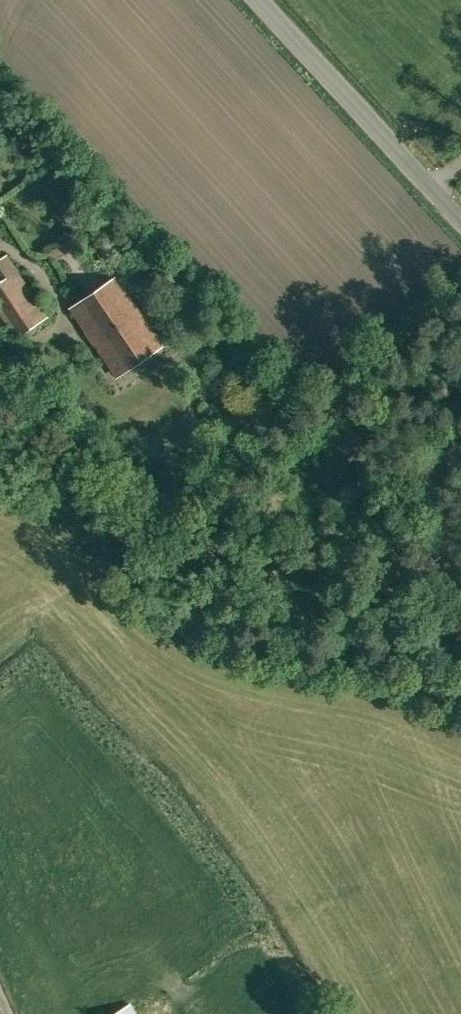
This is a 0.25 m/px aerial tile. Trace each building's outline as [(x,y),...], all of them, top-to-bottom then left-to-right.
[(21,334),(48,316),(7,254),(0,259),(0,268),(6,278),(0,282),(0,305),(21,334)] [(73,308),(118,374),(161,344),(116,279),(73,308)] [(130,1003),(113,1013),(138,1013),(130,1003)]
